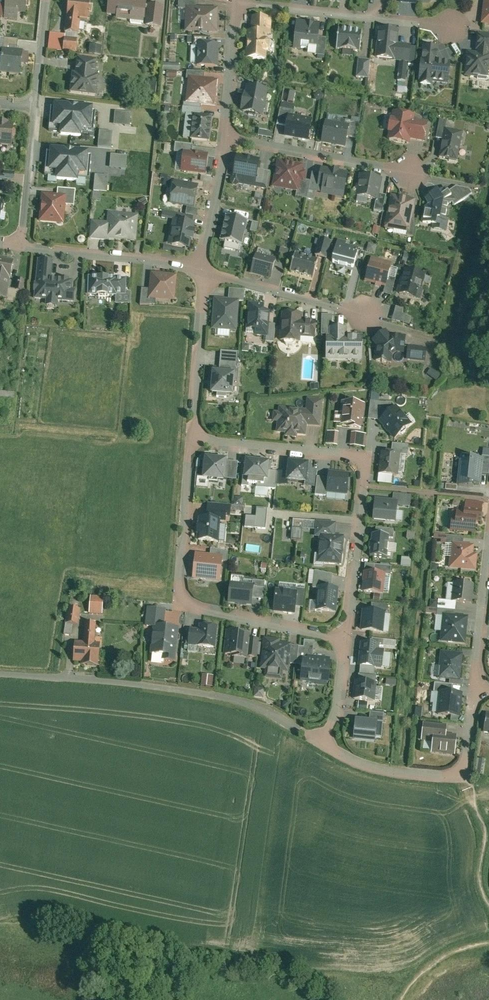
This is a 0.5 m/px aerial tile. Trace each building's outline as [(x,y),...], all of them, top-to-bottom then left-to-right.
[(8,4),(8,12),(30,13),(31,0),(9,0),(8,4)] [(68,30),(80,32),(82,19),(91,20),(94,0),(72,0),(68,30)] [(110,14),(121,15),(120,18),(147,21),(150,0),(112,0),(110,14)] [(184,10),(195,10),(195,3),(177,0),(177,11),(184,12),(184,10)] [(481,22),(488,23),(488,0),(483,0),(481,22)] [(8,4),(0,4),(0,16),(8,17),(8,12),(8,4)] [(166,5),(151,4),(149,25),(164,26),(166,5)] [(183,35),(216,36),(216,11),(195,10),(184,10),(184,12),(183,35)] [(267,35),(267,38),(269,39),(270,21),(251,20),(250,35),(267,35)] [(318,26),(295,24),(293,51),(315,53),(316,53),(317,40),(318,26)] [(376,57),(407,61),(408,48),(397,47),(398,34),(395,34),(395,30),(379,29),(376,57)] [(361,33),(337,31),(336,52),(343,53),(343,57),(352,58),(352,54),(360,54),(361,33)] [(68,34),(53,32),(51,50),(66,52),(67,44),(68,34)] [(250,35),(246,35),(245,62),(266,63),(266,56),(268,56),(269,44),(266,44),(267,38),(267,35),(250,35)] [(6,49),(20,50),(21,38),(3,37),(3,49),(6,49)] [(475,54),(488,55),(488,37),(476,37),(475,54)] [(325,40),(317,40),(316,53),(315,53),(314,57),(324,58),(325,40)] [(80,46),(67,44),(66,52),(79,54),(80,46)] [(103,54),(104,45),(94,44),(93,53),(103,54)] [(217,70),(217,47),(208,46),(196,46),(196,70),(217,70)] [(20,50),(6,49),(4,72),(25,74),(25,64),(26,53),(26,51),(20,50)] [(438,51),(422,49),(418,84),(421,84),(420,88),(431,89),(431,85),(448,87),(450,66),(437,65),(438,51)] [(488,64),(488,55),(475,54),(466,53),(464,80),(488,81),(488,64)] [(74,92),(99,95),(102,75),(99,75),(101,58),(80,55),(78,72),(76,72),(74,92)] [(370,63),(358,62),(356,80),(368,81),(370,63)] [(189,81),(186,106),(214,109),(217,83),(203,82),(189,80),(189,81)] [(156,85),(144,84),(143,95),(155,96),(156,85)] [(408,95),(404,87),(397,91),(401,98),(408,95)] [(262,119),(267,93),(245,89),(244,95),(242,95),(240,110),(242,110),(241,116),(262,119)] [(286,103),(294,104),(295,93),(287,92),(286,103)] [(288,118),(292,118),(294,108),(282,106),(280,118),(287,120),(288,118)] [(96,111),(51,107),(49,130),(60,131),(59,136),(81,138),(82,133),(94,135),(96,111)] [(127,126),(127,113),(111,113),(111,126),(127,126)] [(415,119),(392,115),(392,119),(390,119),(387,136),(389,136),(387,143),(410,147),(410,143),(424,145),(427,125),(414,123),(415,119)] [(209,144),(211,120),(199,118),(192,118),(189,142),(209,144)] [(284,139),(308,144),(312,122),(292,118),(288,118),(287,120),(284,139)] [(15,146),(17,123),(12,123),(12,122),(0,120),(0,144),(15,146)] [(435,141),(442,142),(444,132),(446,132),(447,125),(438,123),(435,141)] [(344,128),(325,124),(321,146),(345,150),(347,139),(349,129),(344,128)] [(349,129),(347,139),(356,141),(359,126),(345,124),(344,128),(349,129)] [(269,139),(270,133),(257,130),(256,135),(269,139)] [(109,149),(110,133),(97,131),(95,148),(109,149)] [(446,132),(444,132),(442,142),(439,161),(457,164),(463,135),(446,132)] [(183,153),(192,154),(193,148),(167,145),(166,153),(183,155),(183,153)] [(91,154),(46,150),(44,173),(55,174),(55,179),(77,181),(77,176),(89,177),(91,154)] [(183,155),(181,174),(205,177),(207,156),(192,154),(183,153),(183,155)] [(126,170),(127,157),(108,155),(107,168),(126,170)] [(260,162),(237,158),(233,178),(256,182),(256,181),(258,170),(260,162)] [(303,186),(304,183),(305,174),(302,174),(304,167),(276,162),(270,190),(296,195),(298,196),(300,185),(303,186)] [(260,171),(258,170),(256,181),(260,182),(258,190),(266,192),(269,175),(260,173),(260,171)] [(347,175),(321,170),(319,177),(317,188),(321,189),(320,196),(342,200),(347,175)] [(104,193),(106,177),(92,175),(90,191),(104,193)] [(308,193),(320,196),(321,189),(317,188),(319,177),(311,175),(310,185),(308,193)] [(381,181),(359,177),(356,199),(375,202),(378,203),(378,198),(381,181)] [(169,206),(193,211),(198,190),(198,187),(191,186),(174,182),(169,206)] [(191,183),(191,186),(198,187),(198,190),(201,191),(202,185),(191,183)] [(308,193),(310,185),(304,183),(303,186),(300,185),(298,196),(296,195),(295,199),(306,201),(308,193)] [(69,196),(69,206),(77,206),(79,191),(60,189),(60,195),(69,196)] [(424,204),(425,206),(422,223),(433,225),(431,232),(445,235),(447,223),(446,223),(449,208),(451,207),(456,204),(449,194),(447,190),(424,204)] [(456,190),(449,194),(456,204),(451,207),(453,210),(472,198),(469,193),(456,190)] [(104,194),(95,193),(94,201),(103,202),(104,194)] [(60,195),(44,194),(42,222),(67,224),(69,206),(69,196),(60,195)] [(395,199),(390,198),(384,229),(407,234),(409,234),(411,222),(415,203),(410,202),(410,200),(395,197),(395,199)] [(385,199),(378,198),(378,203),(375,202),(373,213),(383,215),(385,199)] [(171,223),(182,225),(184,219),(159,213),(157,209),(155,216),(171,223)] [(113,239),(139,242),(142,216),(111,213),(110,223),(94,222),(92,239),(113,242),(113,239)] [(225,216),(219,241),(225,242),(223,248),(239,252),(246,221),(225,216)] [(416,223),(411,222),(409,234),(407,234),(406,240),(412,241),(416,223)] [(192,234),(194,227),(182,225),(171,223),(166,248),(177,251),(188,253),(190,245),(192,245),(195,235),(192,234)] [(333,259),(332,262),(354,268),(357,258),(358,252),(355,251),(345,248),(346,245),(337,242),(332,259),(333,259)] [(175,258),(177,251),(166,248),(163,248),(161,255),(175,258)] [(256,255),(250,274),(269,279),(274,260),(256,255)] [(295,257),(290,276),(311,282),(314,272),(317,263),(295,257)] [(0,258),(0,298),(9,300),(16,261),(0,258)] [(60,302),(77,304),(79,280),(64,279),(64,281),(53,280),(55,261),(41,259),(39,281),(37,281),(36,291),(38,291),(37,300),(50,301),(49,307),(60,308),(60,302)] [(391,267),(371,261),(365,283),(385,289),(388,281),(391,267)] [(317,263),(314,272),(321,274),(324,265),(317,263)] [(423,276),(404,271),(396,298),(418,304),(422,287),(420,287),(423,276)] [(176,275),(150,273),(149,290),(148,300),(155,300),(174,301),(176,275)] [(129,279),(92,278),(91,297),(129,298),(129,279)] [(27,282),(19,280),(17,291),(25,293),(27,282)] [(395,283),(388,281),(385,289),(383,297),(391,299),(395,283)] [(229,289),(228,299),(238,300),(238,302),(243,302),(244,290),(229,289)] [(148,300),(149,290),(141,290),(140,306),(154,307),(155,300),(148,300)] [(228,299),(213,298),(210,329),(215,330),(230,331),(236,331),(238,302),(238,300),(228,299)] [(261,304),(247,303),(246,329),(253,330),(253,336),(265,337),(267,337),(268,325),(269,310),(260,309),(261,304)] [(389,320),(393,308),(388,307),(385,319),(389,320)] [(403,313),(395,311),(392,325),(403,328),(406,319),(401,318),(403,313)] [(301,314),(281,313),(279,346),(299,347),(300,342),(314,343),(315,325),(301,324),(301,314)] [(274,325),(268,325),(267,337),(265,337),(265,343),(273,343),(274,325)] [(230,331),(215,330),(214,337),(229,338),(230,331)] [(328,340),(326,340),(326,364),(362,365),(362,341),(346,341),(346,333),(328,332),(328,340)] [(404,341),(390,340),(386,335),(385,336),(383,333),(372,341),(374,344),(372,345),(375,348),(374,367),(390,367),(390,360),(395,357),(404,357),(404,341)] [(424,351),(408,350),(407,364),(423,366),(424,351)] [(220,351),(219,371),(232,372),(232,379),(237,380),(238,369),(236,369),(237,353),(220,351)] [(219,371),(210,371),(209,393),(231,395),(232,379),(232,372),(219,371)] [(318,426),(320,399),(306,398),(305,410),(277,407),(277,412),(273,412),(273,420),(276,420),(275,432),(284,433),(283,436),(296,437),(296,434),(305,435),(306,424),(318,426)] [(364,403),(340,400),(339,410),(341,410),(340,424),(347,425),(347,427),(360,428),(360,418),(363,419),(364,403)] [(378,420),(393,407),(390,403),(369,401),(367,418),(378,420)] [(378,420),(394,438),(410,424),(394,406),(393,407),(378,420)] [(337,432),(326,431),(325,444),(336,445),(337,432)] [(365,434),(351,433),(350,446),(364,447),(365,434)] [(391,444),(390,454),(398,454),(406,455),(407,445),(391,444)] [(381,453),(379,473),(396,475),(398,454),(390,454),(381,453)] [(224,458),(203,456),(201,478),(223,479),(223,478),(224,461),(224,458)] [(479,475),(488,476),(488,473),(488,457),(481,456),(481,458),(479,475)] [(459,459),(456,484),(467,485),(467,482),(479,483),(479,475),(481,458),(467,457),(467,460),(459,459)] [(244,459),(242,477),(246,478),(246,483),(256,483),(257,478),(265,479),(266,461),(244,459)] [(236,462),(224,461),(223,478),(235,479),(236,462)] [(287,472),(286,479),(303,481),(304,468),(305,462),(287,461),(287,472)] [(315,469),(304,468),(303,481),(303,485),(314,486),(315,476),(315,469)] [(286,479),(287,472),(278,471),(277,483),(285,484),(286,479)] [(325,491),(346,493),(347,473),(327,472),(326,477),(325,491)] [(325,491),(326,477),(315,476),(314,486),(313,494),(325,495),(325,491)] [(393,493),(392,500),(396,500),(396,504),(408,505),(409,495),(393,493)] [(374,498),(372,519),(394,521),(396,504),(396,500),(392,500),(374,498)] [(464,501),(463,511),(480,513),(482,502),(464,501)] [(205,502),(204,517),(218,518),(218,519),(225,520),(225,514),(229,514),(230,504),(205,502)] [(243,516),(243,527),(263,527),(263,508),(254,508),(254,516),(243,516)] [(453,520),(450,519),(449,530),(474,532),(475,521),(479,521),(480,513),(463,511),(454,510),(453,520)] [(197,516),(196,539),(216,541),(218,519),(218,518),(204,517),(197,516)] [(318,535),(334,536),(334,523),(315,522),(314,535),(318,535)] [(375,527),(374,536),(388,537),(392,537),(393,529),(375,527)] [(318,535),(317,561),(340,562),(341,537),(334,536),(318,535)] [(386,556),(388,537),(374,536),(370,535),(368,555),(386,556)] [(451,543),(462,544),(463,537),(446,536),(445,543),(451,543)] [(451,543),(449,567),(475,569),(476,555),(472,555),(473,545),(462,544),(451,543)] [(209,548),(209,555),(220,556),(219,560),(226,561),(227,552),(209,548)] [(194,553),(192,577),(217,580),(219,560),(220,556),(209,555),(194,553)] [(364,563),(364,571),(383,573),(390,573),(391,565),(364,563)] [(317,586),(330,587),(331,575),(314,571),(312,586),(317,586)] [(364,571),(362,591),(382,592),(383,573),(364,571)] [(252,585),(252,588),(265,588),(265,581),(252,580),(252,585)] [(252,588),(252,585),(229,582),(227,602),(250,604),(252,588)] [(453,582),(451,600),(456,601),(472,602),(473,584),(453,582)] [(317,586),(316,609),(334,611),(336,588),(330,587),(317,586)] [(295,591),(294,605),(301,606),(303,589),(295,588),(295,591)] [(295,591),(274,589),(272,611),(293,613),(294,605),(295,591)] [(90,596),(89,612),(101,613),(102,596),(90,596)] [(438,599),(437,608),(455,609),(456,601),(451,600),(438,599)] [(371,603),(370,610),(384,612),(387,612),(388,605),(371,603)] [(80,609),(67,607),(65,623),(78,625),(80,609)] [(151,625),(161,626),(162,608),(147,607),(145,624),(151,625)] [(437,608),(436,614),(443,615),(454,616),(455,609),(437,608)] [(362,609),(360,630),(381,632),(384,612),(370,610),(362,609)] [(454,616),(443,615),(440,640),(465,643),(467,617),(454,616)] [(73,641),(72,661),(79,661),(79,665),(97,666),(99,643),(93,643),(95,624),(83,623),(81,642),(73,641)] [(215,625),(199,624),(198,629),(188,628),(187,644),(213,646),(215,625)] [(161,626),(151,625),(149,654),(151,654),(150,663),(161,664),(162,659),(175,660),(177,627),(161,626)] [(225,629),(223,653),(231,654),(231,656),(245,658),(246,656),(247,637),(248,633),(234,632),(234,630),(225,629)] [(257,638),(247,637),(246,656),(256,657),(257,638)] [(279,639),(262,637),(260,667),(266,668),(265,674),(280,676),(280,670),(287,671),(287,663),(289,645),(289,643),(279,642),(279,639)] [(303,646),(297,645),(295,664),(302,664),(302,657),(312,658),(313,641),(304,640),(303,646)] [(376,667),(378,645),(370,644),(359,643),(357,665),(376,667)] [(289,645),(287,663),(295,664),(297,645),(289,645)] [(461,653),(440,651),(438,677),(449,678),(458,679),(461,653)] [(328,659),(312,658),(302,657),(302,664),(301,682),(326,683),(328,659)] [(358,675),(357,682),(374,683),(375,676),(358,675)] [(211,687),(211,677),(199,676),(199,687),(211,687)] [(354,682),(352,700),(373,701),(374,683),(357,682),(354,682)] [(448,685),(434,684),(434,692),(439,693),(450,694),(451,685),(448,685)] [(450,694),(439,693),(437,717),(456,719),(458,694),(450,694)] [(370,713),(369,720),(375,721),(373,738),(380,739),(383,715),(370,713)] [(355,719),(353,739),(373,741),(373,738),(375,721),(369,720),(355,719)] [(432,734),(444,735),(445,726),(423,724),(421,741),(431,741),(432,734)] [(430,754),(453,756),(454,736),(444,735),(432,734),(431,741),(430,754)] [(473,774),(483,775),(485,760),(475,759),(473,774)]
